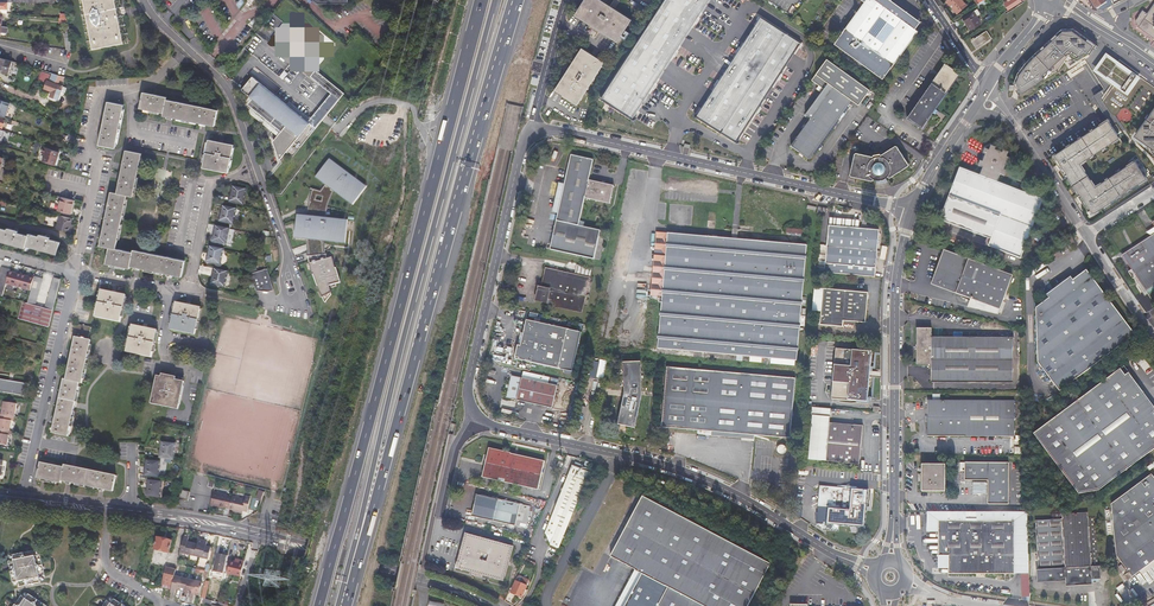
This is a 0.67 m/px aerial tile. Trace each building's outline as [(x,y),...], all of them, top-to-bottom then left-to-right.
[(83,0),(80,0),(90,51),(94,50),(83,0)] [(94,50),(129,43),(120,0),(83,0),(94,50)] [(617,42),(632,19),(615,8),(610,5),(602,0),(584,0),(574,15),(590,25),(598,30),(617,42)] [(601,101),(633,121),(635,118),(652,91),(656,85),(673,57),(677,52),(694,24),(697,19),(709,0),(665,0),(601,101)] [(615,8),(619,1),(618,0),(613,0),(610,5),(615,8)] [(864,3),(834,44),(882,79),(917,31),(914,29),(875,0),(867,0),(864,3)] [(914,29),(919,22),(889,0),(875,0),(914,29)] [(960,0),(945,0),(944,1),(950,7),(952,6),(957,12),(965,5),(961,0),(960,0)] [(986,4),(984,0),(979,3),(976,5),(978,9),(986,4)] [(1023,0),(1006,0),(1008,4),(1005,7),(1007,10),(1023,0)] [(1113,4),(1111,0),(1090,0),(1095,8),(1096,7),(1098,10),(1102,10),(1113,4)] [(1153,6),(1147,15),(1142,12),(1135,23),(1138,28),(1153,40),(1153,6)] [(980,24),(973,12),(962,19),(970,30),(980,24)] [(328,44),(294,16),(272,42),(306,70),(328,44)] [(699,115),(697,118),(737,143),(739,140),(756,113),(760,107),(777,80),(781,74),(798,47),(800,43),(760,18),(758,22),(741,49),(737,55),(720,82),(716,88),(700,114),(699,115)] [(8,27),(1,26),(0,26),(0,34),(0,31),(8,32),(8,27)] [(1075,27),(1064,26),(1033,52),(1026,61),(1015,82),(1023,93),(1046,78),(1044,74),(1051,68),(1054,72),(1060,68),(1071,51),(1079,56),(1087,50),(1091,52),(1098,43),(1075,27)] [(992,38),(986,31),(971,42),(976,49),(992,38)] [(66,50),(72,51),(69,34),(65,34),(64,34),(66,50)] [(566,42),(561,41),(560,46),(565,48),(566,50),(568,52),(572,46),(566,42)] [(595,57),(590,54),(581,48),(569,67),(564,75),(554,91),(577,106),(604,63),(595,57)] [(1141,77),(1107,52),(1104,56),(1093,71),(1128,96),(1141,77)] [(0,58),(0,71),(1,71),(1,73),(8,75),(12,62),(0,58)] [(812,79),(824,88),(806,113),(811,117),(791,144),(810,158),(852,100),(859,105),(870,89),(827,58),(812,79)] [(960,73),(945,62),(905,117),(920,127),(960,73)] [(345,92),(317,68),(311,75),(332,92),(309,120),(253,74),(243,87),(253,96),(248,102),(277,125),(282,129),(274,139),(281,158),(287,150),(293,155),(345,92)] [(43,79),(47,81),(50,74),(41,71),(38,80),(42,81),(43,79)] [(288,82),(294,76),(289,72),(286,75),(283,73),(281,76),(288,82)] [(54,85),(57,76),(51,74),(48,82),(47,81),(46,81),(46,82),(44,90),(51,92),(49,98),(58,100),(61,91),(62,87),(54,85)] [(1112,87),(1103,101),(1124,128),(1153,89),(1153,88),(1142,79),(1128,98),(1112,87)] [(158,112),(154,94),(142,92),(139,108),(158,112)] [(166,97),(155,95),(159,112),(162,113),(162,115),(214,126),(217,110),(165,99),(166,97)] [(11,103),(0,99),(0,116),(5,118),(11,103)] [(121,104),(107,101),(98,144),(114,147),(123,104),(121,104)] [(1139,131),(1142,134),(1140,137),(1153,147),(1153,110),(1139,131)] [(1119,136),(1107,118),(1051,155),(1064,175),(1066,174),(1079,194),(1078,195),(1091,214),(1143,179),(1142,177),(1145,175),(1134,159),(1095,185),(1080,162),(1119,136)] [(75,138),(69,134),(67,140),(74,143),(75,138)] [(227,173),(233,146),(208,140),(202,168),(227,173)] [(873,155),(856,152),(854,153),(850,173),(851,175),(872,180),(873,179),(874,177),(877,178),(878,179),(880,179),(882,178),(884,178),(885,177),(888,175),(888,176),(890,176),(908,165),(909,163),(897,145),(895,145),(881,154),(880,153),(873,154),(873,155)] [(1001,244),(998,250),(1021,259),(1043,200),(998,183),(1001,176),(1004,177),(1007,171),(1004,170),(1007,164),(1009,165),(1011,159),(1008,158),(1009,153),(1004,151),(1002,154),(995,151),(996,148),(991,146),(989,151),(985,149),(983,155),(985,156),(982,162),(980,161),(978,167),(982,169),(980,176),(960,168),(940,221),(991,240),(1001,244)] [(56,165),(60,151),(45,147),(43,152),(46,154),(44,161),(56,165)] [(106,263),(129,268),(130,266),(181,277),(185,261),(133,250),(133,252),(116,249),(127,195),(133,196),(142,153),(126,150),(117,194),(110,193),(99,245),(109,247),(106,263)] [(571,156),(564,184),(558,214),(550,250),(595,260),(600,231),(578,226),(584,199),(609,204),(613,187),(588,181),(593,161),(571,156)] [(367,186),(330,157),(317,174),(326,182),(320,190),(312,188),(311,197),(308,215),(299,215),(297,233),(309,234),(308,254),(312,273),(314,273),(317,284),(322,294),(325,301),(332,291),(330,284),(341,280),(336,266),(333,256),(327,257),(325,254),(324,239),(345,242),(348,219),(327,216),(328,204),(333,188),(353,204),(367,186)] [(558,214),(564,184),(559,183),(552,213),(558,214)] [(242,204),(245,190),(232,187),(229,201),(242,204)] [(70,215),(74,201),(61,198),(58,212),(70,215)] [(232,223),(235,207),(222,205),(219,220),(232,223)] [(824,210),(815,208),(814,215),(823,216),(824,210)] [(56,229),(69,232),(72,218),(60,215),(56,229)] [(224,243),(228,228),(215,225),(212,240),(224,243)] [(878,230),(828,226),(825,273),(874,277),(878,230)] [(58,252),(60,242),(50,239),(50,237),(40,234),(39,236),(29,233),(28,235),(18,233),(18,230),(7,227),(7,230),(0,228),(0,239),(26,246),(27,244),(58,252)] [(653,232),(650,272),(662,274),(661,291),(656,349),(795,360),(804,245),(653,232)] [(1122,255),(1132,270),(1129,272),(1133,279),(1137,276),(1147,291),(1153,286),(1153,234),(1122,255)] [(1076,246),(1071,238),(1065,242),(1070,250),(1076,246)] [(989,247),(998,250),(1001,244),(991,240),(989,247)] [(219,264),(222,249),(209,246),(206,261),(219,264)] [(932,285),(945,252),(943,251),(930,285),(932,285)] [(970,299),(999,310),(1011,276),(945,252),(932,285),(970,299)] [(10,269),(2,266),(0,272),(0,296),(2,296),(6,281),(10,269)] [(578,267),(576,275),(587,277),(589,270),(578,267)] [(6,281),(14,284),(17,271),(10,269),(6,281)] [(223,287),(226,272),(213,269),(210,284),(223,287)] [(23,286),(27,274),(22,273),(23,271),(18,270),(17,271),(14,284),(23,286)] [(269,294),(274,292),(268,270),(250,275),(256,292),(269,294)] [(582,302),(586,285),(587,279),(586,279),(571,275),(545,270),(541,290),(539,290),(536,301),(546,303),(546,300),(553,302),(552,306),(580,312),(582,302)] [(1086,271),(1074,281),(1049,299),(1036,309),(1037,362),(1060,392),(1135,335),(1086,271)] [(662,274),(650,272),(648,290),(661,291),(662,274)] [(31,289),(34,276),(35,275),(30,273),(30,275),(27,274),(23,286),(31,289)] [(26,304),(34,306),(42,278),(34,276),(31,289),(26,304)] [(52,311),(60,280),(53,278),(44,309),(52,311)] [(1049,299),(1074,281),(1071,278),(1047,296),(1049,299)] [(825,290),(815,289),(814,312),(821,313),(820,326),(843,328),(843,321),(866,323),(868,293),(834,291),(834,285),(826,284),(825,290)] [(119,323),(125,295),(100,290),(95,317),(119,323)] [(997,315),(999,310),(970,299),(968,304),(997,315)] [(194,334),(200,307),(175,301),(169,328),(194,334)] [(48,328),(52,311),(44,309),(34,306),(26,304),(22,303),(17,319),(48,328)] [(577,332),(523,320),(517,346),(514,345),(511,358),(568,371),(577,332)] [(90,328),(75,324),(72,336),(75,337),(66,380),(63,380),(52,433),(68,437),(73,414),(80,383),(82,383),(91,340),(88,340),(90,328)] [(151,357),(157,329),(132,324),(126,352),(151,357)] [(932,329),(917,329),(917,346),(917,365),(932,365),(932,382),(1014,383),(1014,339),(932,338),(932,329)] [(868,376),(868,370),(870,352),(834,348),(830,399),(866,402),(868,376)] [(638,365),(623,365),(624,395),(617,423),(631,427),(637,402),(638,395),(638,365)] [(660,428),(710,432),(754,436),(789,439),(794,379),(665,369),(660,428)] [(1126,376),(1121,369),(1035,435),(1081,495),(1100,492),(1153,450),(1153,412),(1126,376)] [(1126,376),(1153,412),(1153,405),(1129,373),(1126,376)] [(171,408),(178,380),(175,379),(160,376),(156,375),(155,381),(156,381),(153,399),(151,398),(150,404),(171,408)] [(551,408),(556,386),(549,385),(510,376),(505,398),(551,408)] [(29,384),(0,379),(0,392),(27,396),(29,384)] [(183,381),(178,380),(171,408),(176,409),(177,408),(183,381)] [(9,444),(10,434),(12,434),(12,430),(11,430),(12,419),(14,420),(15,415),(16,415),(18,402),(5,400),(3,413),(0,413),(0,442),(9,444)] [(1014,400),(928,400),(928,435),(1014,436),(1014,400)] [(830,415),(831,407),(814,405),(813,414),(830,415)] [(830,415),(813,414),(809,459),(859,464),(862,426),(829,422),(830,415)] [(754,436),(710,432),(710,437),(753,441),(754,436)] [(174,458),(175,442),(163,441),(161,457),(174,458)] [(786,453),(787,451),(787,450),(787,449),(786,448),(785,446),(784,445),(783,445),(781,444),(778,445),(777,445),(776,446),(775,448),(775,449),(774,451),(775,453),(775,454),(776,455),(778,456),(779,457),(781,457),(783,456),(784,456),(785,455),(786,453)] [(510,452),(489,447),(482,476),(539,488),(545,459),(510,452)] [(159,476),(160,461),(147,459),(146,475),(159,476)] [(114,492),(117,476),(65,465),(65,468),(41,463),(38,479),(61,484),(62,481),(114,492)] [(1010,463),(966,463),(966,471),(966,480),(978,480),(989,480),(989,494),(989,504),(1010,504),(1010,463)] [(600,467),(591,465),(589,472),(598,474),(600,467)] [(946,465),(923,465),(923,491),(946,492),(946,465)] [(559,547),(586,478),(587,476),(571,469),(545,531),(550,543),(559,547)] [(1151,476),(1112,507),(1116,558),(1129,575),(1125,578),(1129,583),(1153,564),(1153,479),(1151,476)] [(216,479),(210,477),(208,487),(214,488),(216,479)] [(160,496),(162,481),(149,479),(147,495),(160,496)] [(978,494),(989,494),(989,480),(978,480),(978,494)] [(819,485),(817,506),(828,507),(826,524),(864,528),(868,490),(819,485)] [(189,494),(180,492),(178,501),(187,503),(189,494)] [(227,497),(213,493),(210,507),(215,508),(216,507),(223,509),(224,509),(229,510),(232,499),(226,497),(227,497)] [(530,506),(476,493),(472,515),(525,527),(530,506)] [(770,564),(642,496),(611,557),(635,570),(642,574),(702,605),(748,605),(770,564)] [(248,512),(251,498),(247,497),(246,501),(233,498),(230,510),(238,513),(243,515),(244,511),(248,512)] [(828,507),(817,506),(815,523),(826,524),(828,507)] [(1052,520),(1035,521),(1038,581),(1063,579),(1067,583),(1088,582),(1088,577),(1098,577),(1095,517),(1088,518),(1087,513),(1052,515),(1052,520)] [(1014,522),(939,521),(938,557),(947,555),(949,568),(948,574),(1014,575),(1014,522)] [(513,545),(466,532),(456,567),(503,580),(513,545)] [(188,537),(184,536),(180,553),(189,555),(191,543),(189,542),(187,542),(187,540),(188,537)] [(171,541),(157,538),(153,551),(168,555),(171,541)] [(189,555),(198,557),(202,540),(198,539),(197,542),(196,544),(195,544),(191,543),(189,555)] [(208,559),(211,547),(208,547),(206,546),(207,544),(207,541),(202,540),(198,557),(208,559)] [(14,561),(8,562),(13,584),(18,582),(19,587),(41,583),(40,578),(46,577),(41,555),(35,556),(34,551),(12,556),(14,561)] [(222,579),(227,556),(217,554),(214,571),(212,571),(210,577),(222,579)] [(939,569),(949,568),(947,555),(938,557),(939,569)] [(227,574),(240,577),(243,564),(234,562),(229,561),(227,574)] [(174,576),(175,570),(166,568),(162,584),(171,587),(174,576)] [(642,574),(635,570),(615,605),(625,605),(642,574)] [(642,574),(625,605),(702,605),(642,574)] [(180,590),(183,578),(174,576),(171,587),(171,590),(170,592),(175,593),(175,590),(176,589),(178,589),(180,590)] [(189,596),(193,580),(183,578),(180,590),(184,591),(185,591),(185,593),(185,595),(189,596)] [(517,581),(515,580),(510,591),(520,596),(525,585),(523,584),(523,582),(518,579),(517,581)] [(200,594),(203,582),(193,580),(189,596),(194,597),(195,595),(195,593),(197,594),(200,594)] [(205,580),(201,598),(206,599),(210,582),(205,580)] [(21,595),(13,605),(46,605),(28,594),(25,598),(21,595)]
